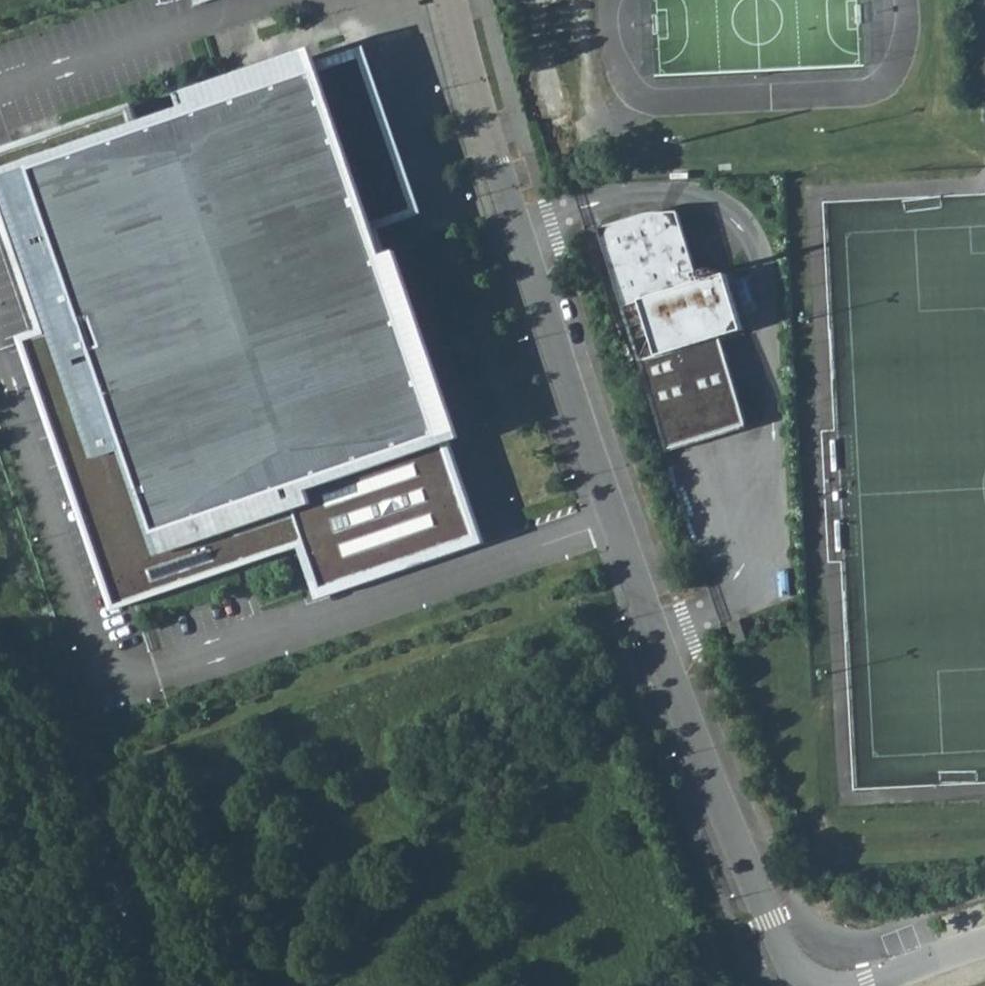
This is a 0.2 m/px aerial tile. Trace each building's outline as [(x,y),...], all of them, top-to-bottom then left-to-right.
[(396,196),(349,60),(21,172),(74,324),(43,335),(125,572),(298,513),(324,587),(477,534),(364,207),(396,196)] [(701,279),(678,206),(602,230),(625,303),(645,297),(662,353),(644,358),(671,444),(747,421),(723,343),(747,335),(727,271),(701,279)]
